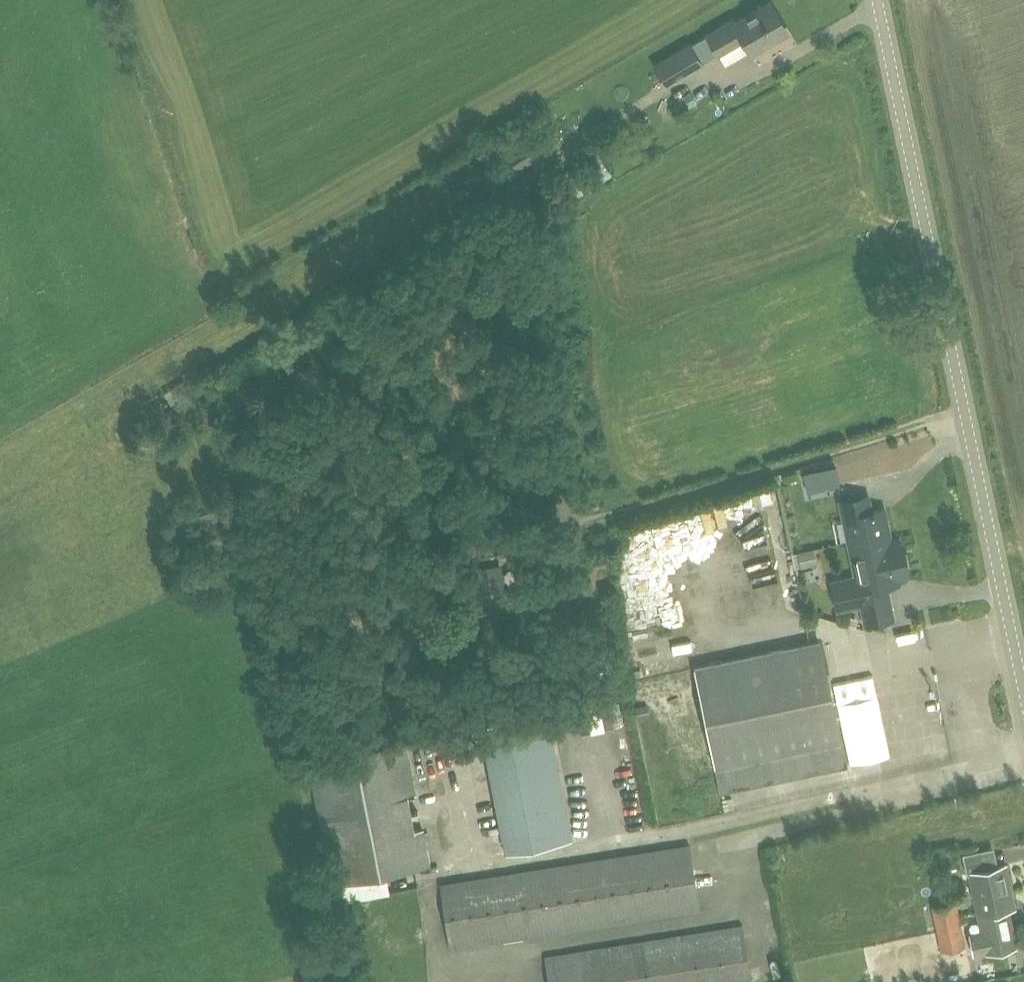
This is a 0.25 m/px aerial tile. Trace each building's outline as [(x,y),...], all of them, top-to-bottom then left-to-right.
[(735,21),(733,18),(707,33),(718,52),(742,38),(749,50),(764,42),(762,39),(784,26),(770,1),(735,21)] [(703,64),(690,41),(652,62),(666,86),(703,64)] [(824,469),(828,488),(840,486),(836,467),(824,469)] [(853,566),(911,556),(908,541),(902,542),(901,538),(895,539),(889,508),(874,510),(872,496),(840,502),(853,566)] [(898,621),(891,588),(910,584),(910,579),(914,578),(911,556),(853,566),(854,576),(831,581),(839,615),(861,610),(867,628),(898,621)] [(512,606),(509,592),(503,593),(499,567),(466,573),(469,593),(459,594),(462,615),(512,606)] [(840,738),(819,640),(694,666),(720,788),(845,762),(839,738),(840,738)] [(507,850),(570,838),(544,711),(482,724),(507,850)] [(412,811),(409,794),(414,793),(404,740),(308,759),(332,882),(428,863),(418,810),(412,811)] [(636,754),(616,759),(618,768),(638,764),(636,754)] [(440,884),(450,948),(699,907),(689,844),(440,884)] [(983,908),(979,909),(979,910),(1007,904),(1008,908),(1015,906),(1006,864),(981,869),(977,850),(963,853),(968,873),(976,871),(983,908)] [(956,902),(933,906),(938,931),(961,926),(956,902)] [(1016,945),(1008,908),(1007,904),(979,910),(983,931),(970,934),(974,952),(987,950),(987,951),(1016,945)] [(544,956),(548,981),(751,981),(742,925),(544,956)] [(961,926),(938,931),(942,950),(965,945),(961,926)]
